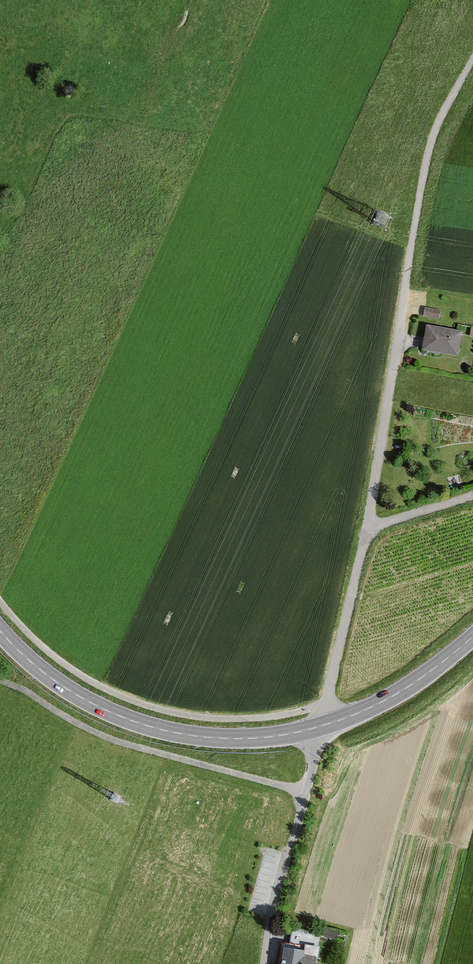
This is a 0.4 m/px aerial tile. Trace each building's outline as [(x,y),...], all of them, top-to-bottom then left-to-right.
[(440,312),(424,309),(423,317),(439,320),(440,312)] [(461,334),(425,328),(421,352),(457,358),(461,334)] [(280,950),(278,963),(313,963),(315,949),(303,946),(302,954),(280,950)]
